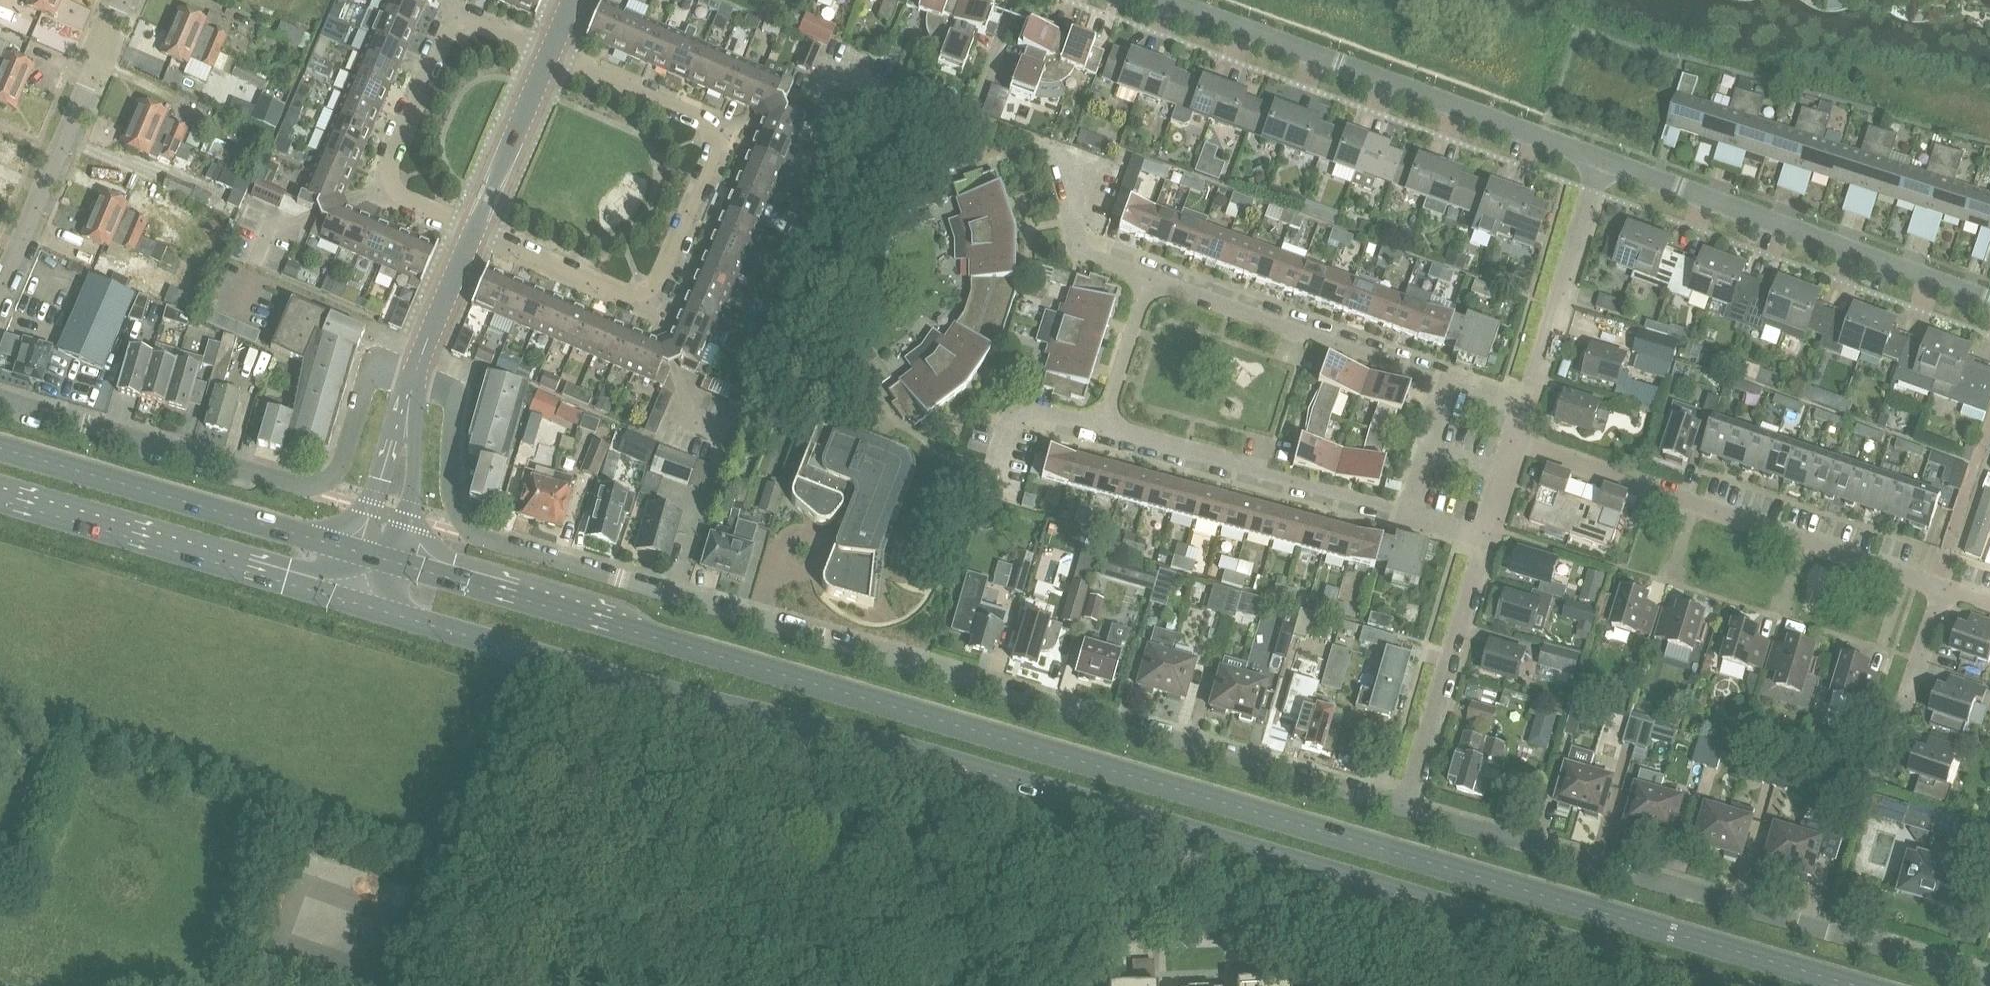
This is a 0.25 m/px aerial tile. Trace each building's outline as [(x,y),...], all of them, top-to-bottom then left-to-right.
[(234,3),(268,18),(275,0),(235,0),(234,3)] [(368,10),(415,30),(423,10),(399,0),(373,0),(368,10)] [(423,10),(428,0),(399,0),(423,10)] [(513,7),(535,16),(534,18),(535,18),(539,10),(538,9),(542,0),(516,0),(513,7)] [(599,8),(589,31),(585,39),(586,40),(587,38),(609,48),(624,11),(603,1),(603,0),(602,0),(599,8)] [(710,0),(706,8),(717,13),(721,5),(710,0)] [(878,17),(891,22),(899,0),(884,0),(878,17)] [(928,35),(946,27),(942,19),(949,0),(908,0),(906,7),(927,15),(927,17),(926,20),(926,23),(926,26),(926,28),(927,31),(927,34),(928,35)] [(946,27),(953,24),(975,32),(984,35),(993,11),(991,11),(994,3),(985,0),(979,0),(977,5),(962,0),(961,0),(961,2),(956,0),(949,0),(942,19),(946,27)] [(234,3),(225,24),(259,38),(268,18),(234,3)] [(721,5),(717,15),(729,20),(733,10),(721,5)] [(329,17),(338,21),(343,10),(334,6),(329,17)] [(406,50),(415,30),(368,10),(360,30),(369,34),(406,50)] [(624,11),(609,48),(628,56),(644,19),(624,11)] [(835,26),(805,13),(798,31),(828,43),(835,26)] [(761,21),(748,16),(744,23),(758,29),(761,21)] [(338,21),(329,17),(324,30),(333,33),(338,21)] [(1017,47),(1026,51),(1027,50),(1048,58),(1052,66),(1061,62),(1068,41),(1057,36),(1057,35),(1042,29),(1045,22),(1031,17),(1028,24),(1026,23),(1017,47)] [(664,28),(644,19),(628,56),(648,65),(664,28)] [(777,38),(780,30),(765,24),(762,31),(777,38)] [(971,43),(975,32),(953,24),(946,27),(928,35),(929,37),(930,39),(932,41),(934,43),(936,45),(939,47),(941,48),(944,49),(937,67),(961,75),(973,44),(971,43)] [(688,26),(684,36),(668,73),(688,82),(704,45),(692,40),(696,30),(688,26)] [(648,65),(668,73),(684,36),(664,28),(648,65)] [(1071,31),(1068,41),(1061,62),(1052,66),(1060,83),(1062,83),(1064,81),(1066,79),(1068,77),(1070,75),(1072,73),(1073,71),(1074,68),(1096,76),(1104,52),(1092,48),(1095,40),(1071,31)] [(369,34),(361,54),(398,70),(406,50),(369,34)] [(219,39),(210,59),(244,74),(253,53),(219,39)] [(797,66),(810,72),(811,72),(822,47),(821,47),(808,41),(797,66)] [(318,45),(314,54),(322,57),(326,48),(318,45)] [(724,53),(704,45),(688,82),(708,90),(724,53)] [(1131,53),(1130,57),(1115,52),(1116,49),(1115,49),(1103,80),(1119,86),(1119,87),(1139,95),(1152,61),(1131,53)] [(1027,50),(1026,51),(1022,62),(1020,61),(1009,93),(1033,102),(1039,84),(1042,85),(1045,85),(1047,86),(1050,86),(1053,85),(1056,85),(1058,84),(1060,83),(1052,66),(1048,58),(1027,50)] [(743,62),(724,53),(708,90),(728,98),(743,62)] [(361,54),(352,74),(389,90),(398,70),(361,54)] [(322,63),(312,58),(307,69),(317,74),(322,63)] [(210,59),(201,79),(235,94),(244,74),(210,59)] [(1171,72),(1172,70),(1172,68),(1152,61),(1139,95),(1160,102),(1160,101),(1176,106),(1187,76),(1186,75),(1186,77),(1171,72)] [(763,70),(743,62),(728,98),(747,107),(763,70)] [(755,110),(757,116),(785,105),(782,99),(787,98),(793,83),(783,78),(787,70),(767,62),(763,70),(747,107),(755,110)] [(344,94),(380,110),(389,90),(352,74),(344,94)] [(1667,127),(1681,131),(1701,138),(1711,105),(1693,99),(1699,80),(1683,75),(1667,127)] [(1187,76),(1176,106),(1191,112),(1191,113),(1211,121),(1224,87),(1203,79),(1202,83),(1187,78),(1187,76)] [(201,79),(193,99),(227,114),(235,94),(201,79)] [(312,89),(301,84),(295,97),(307,102),(312,89)] [(1009,91),(992,85),(991,85),(981,114),(982,114),(999,120),(1009,91)] [(1244,94),(1241,93),(1224,87),(1211,121),(1232,128),(1232,127),(1248,132),(1259,102),(1258,102),(1257,103),(1243,98),(1244,94)] [(1701,138),(1733,148),(1751,94),(1736,90),(1730,111),(1711,105),(1701,138)] [(344,94),(335,114),(372,130),(380,110),(344,94)] [(1765,98),(1751,94),(1733,148),(1766,159),(1777,126),(1758,120),(1765,98)] [(0,100),(0,120),(27,132),(36,111),(2,97),(0,100)] [(295,97),(290,110),(301,115),(307,102),(295,97)] [(193,99),(184,119),(218,134),(227,114),(193,99)] [(1821,101),(1817,113),(1799,169),(1832,180),(1842,147),(1824,141),(1831,117),(1835,105),(1821,101)] [(1259,102),(1248,132),(1263,138),(1262,140),(1283,147),(1295,113),(1275,105),(1274,109),(1259,104),(1259,102)] [(760,121),(756,129),(793,145),(802,125),(806,115),(800,112),(791,109),(787,111),(785,105),(757,116),(760,121)] [(1766,159),(1799,169),(1817,113),(1803,109),(1795,132),(1777,126),(1766,159)] [(846,120),(823,110),(818,122),(830,127),(825,138),(836,143),(846,120)] [(1315,124),(1315,122),(1316,120),(1295,113),(1283,147),(1303,154),(1304,153),(1320,159),(1331,128),(1330,128),(1329,129),(1315,124)] [(327,134),(363,150),(372,130),(335,114),(327,134)] [(184,119),(175,140),(209,154),(218,134),(184,119)] [(278,136),(288,141),(293,128),(283,124),(278,136)] [(1832,180),(1851,186),(1865,190),(1884,131),(1869,127),(1861,153),(1842,147),(1832,180)] [(1331,128),(1320,159),(1335,164),(1335,166),(1355,173),(1367,139),(1347,132),(1345,135),(1330,130),(1331,128)] [(756,129),(748,149),(785,165),(785,164),(793,167),(801,147),(793,144),(793,145),(756,129)] [(1884,131),(1865,190),(1897,201),(1908,168),(1889,162),(1898,135),(1884,131)] [(327,134),(318,154),(355,169),(363,150),(327,134)] [(288,141),(278,136),(272,152),(286,158),(292,143),(288,141)] [(1367,139),(1366,143),(1355,173),(1351,184),(1371,191),(1375,179),(1391,184),(1402,154),(1401,155),(1386,150),(1388,146),(1385,145),(1367,139)] [(1927,174),(1908,168),(1897,201),(1930,212),(1950,150),(1936,146),(1927,174)] [(748,149),(739,169),(776,185),(785,165),(748,149)] [(1950,150),(1930,212),(1963,222),(1974,189),(1955,183),(1964,154),(1950,150)] [(355,169),(318,154),(310,173),(346,189),(355,169)] [(1403,154),(1402,154),(1391,184),(1407,190),(1406,192),(1427,199),(1439,165),(1418,158),(1417,161),(1402,156),(1403,154)] [(1144,161),(1132,157),(1120,191),(1132,195),(1144,161)] [(1223,167),(1199,158),(1193,173),(1217,182),(1223,167)] [(93,160),(85,178),(119,193),(127,174),(93,160)] [(258,182),(271,187),(280,167),(267,162),(258,182)] [(817,163),(812,177),(823,181),(828,167),(817,163)] [(3,188),(11,169),(0,164),(0,187),(3,188)] [(1456,171),(1439,165),(1427,199),(1423,210),(1442,217),(1446,206),(1447,207),(1448,205),(1463,211),(1474,180),(1473,180),(1473,181),(1458,176),(1459,172),(1456,171)] [(739,169),(731,189),(768,205),(776,185),(739,169)] [(965,239),(1014,231),(995,172),(981,177),(980,173),(982,172),(981,171),(963,177),(963,178),(965,178),(967,181),(953,186),(963,216),(947,221),(954,241),(965,239)] [(316,208),(318,213),(345,203),(343,197),(346,189),(310,173),(297,203),(311,210),(316,208)] [(1179,187),(1190,190),(1194,179),(1184,175),(1179,187)] [(818,195),(823,181),(813,177),(808,192),(818,195)] [(85,178),(77,197),(111,212),(119,193),(85,178)] [(1204,183),(1194,179),(1190,190),(1200,194),(1204,183)] [(1475,180),(1474,180),(1463,211),(1476,215),(1471,231),(1493,239),(1495,234),(1498,225),(1509,195),(1511,191),(1490,184),(1489,187),(1474,182),(1475,180)] [(258,182),(252,197),(278,209),(285,193),(258,182)] [(722,209),(759,225),(768,205),(731,189),(722,209)] [(1974,189),(1963,222),(1989,231),(1989,194),(1974,189)] [(1511,191),(1509,195),(1498,225),(1495,234),(1513,240),(1512,244),(1531,250),(1546,208),(1530,202),(1531,199),(1528,197),(1511,191)] [(1244,197),(1233,193),(1229,205),(1239,208),(1244,197)] [(925,207),(921,196),(905,201),(908,212),(925,207)] [(77,197),(69,216),(103,230),(111,212),(77,197)] [(1254,201),(1244,197),(1239,208),(1250,212),(1254,201)] [(1339,211),(1306,199),(1301,211),(1334,224),(1339,211)] [(1144,239),(1155,210),(1129,201),(1119,229),(1144,239)] [(321,219),(316,221),(310,235),(340,248),(355,211),(348,208),(345,203),(318,213),(321,219)] [(798,217),(809,222),(814,208),(800,203),(795,217),(798,217)] [(722,209),(714,229),(751,245),(759,225),(722,209)] [(1169,248),(1179,219),(1155,210),(1144,239),(1169,248)] [(375,220),(355,211),(340,248),(359,257),(375,220)] [(1194,257),(1204,228),(1207,220),(1182,211),(1179,219),(1169,248),(1194,257)] [(1293,215),(1283,211),(1279,223),(1289,226),(1293,215)] [(1304,219),(1293,215),(1289,226),(1300,230),(1304,219)] [(69,216),(60,236),(94,251),(103,230),(69,216)] [(798,217),(791,234),(803,239),(809,222),(798,217)] [(395,228),(375,220),(359,257),(379,265),(395,228)] [(1633,279),(1650,233),(1631,226),(1627,237),(1612,231),(1604,256),(1618,261),(1616,265),(1635,272),(1633,279)] [(395,228),(379,265),(399,274),(415,237),(395,228)] [(1219,266),(1229,237),(1204,228),(1194,257),(1219,266)] [(1402,228),(1395,247),(1406,251),(1413,232),(1402,228)] [(705,249),(742,265),(751,245),(714,229),(705,249)] [(1339,244),(1343,233),(1333,229),(1328,241),(1339,244)] [(967,303),(1008,316),(1015,293),(1014,292),(1014,231),(965,239),(954,241),(954,261),(970,261),(970,293),(967,303)] [(1353,237),(1343,233),(1339,244),(1349,248),(1353,237)] [(1670,240),(1650,233),(1633,279),(1671,293),(1684,258),(1666,252),(1670,240)] [(436,246),(415,237),(399,274),(410,278),(409,281),(411,282),(407,290),(417,294),(425,277),(424,276),(434,253),(435,254),(438,245),(437,245),(436,246)] [(1229,237),(1219,266),(1243,275),(1254,246),(1229,237)] [(1254,246),(1243,275),(1268,284),(1279,255),(1254,246)] [(1392,251),(1382,247),(1378,259),(1388,262),(1392,251)] [(705,249),(697,269),(734,284),(742,265),(705,249)] [(1403,255),(1392,251),(1388,262),(1399,266),(1403,255)] [(1702,265),(1684,258),(1671,293),(1690,300),(1692,293),(1711,300),(1726,260),(1706,253),(1702,265)] [(1279,255),(1268,284),(1293,293),(1303,264),(1279,255)] [(1745,267),(1726,260),(1711,300),(1729,306),(1724,318),(1745,325),(1750,309),(1759,286),(1741,279),(1745,267)] [(67,270),(89,280),(90,278),(92,273),(70,263),(67,270)] [(289,263),(283,276),(296,281),(302,268),(289,263)] [(1303,264),(1293,293),(1318,302),(1328,273),(1303,264)] [(1442,269),(1432,265),(1428,277),(1438,281),(1442,269)] [(474,298),(471,306),(472,307),(473,305),(494,314),(510,278),(488,268),(489,267),(488,266),(484,275),(485,275),(475,298),(474,298)] [(688,288),(725,304),(734,284),(697,269),(688,288)] [(1453,273),(1442,269),(1438,281),(1449,285),(1453,273)] [(1054,270),(1050,282),(1066,288),(1070,275),(1054,270)] [(1328,273),(1318,302),(1343,311),(1353,282),(1328,273)] [(1054,331),(1101,346),(1118,290),(1105,286),(1106,282),(1108,283),(1108,281),(1089,276),(1089,277),(1091,278),(1090,281),(1076,277),(1066,309),(1061,307),(1059,315),(1045,311),(1040,327),(1054,331)] [(1355,276),(1353,282),(1343,311),(1367,320),(1378,291),(1380,285),(1355,276)] [(89,280),(58,351),(102,370),(134,297),(90,278),(89,280)] [(329,295),(341,300),(346,289),(335,282),(326,278),(321,292),(329,295)] [(494,314),(514,323),(530,286),(510,278),(494,314)] [(1777,292),(1759,286),(1750,309),(1745,325),(1764,332),(1766,324),(1785,331),(1801,288),(1781,280),(1777,292)] [(1497,289),(1475,281),(1471,292),(1493,301),(1497,289)] [(550,295),(530,286),(514,323),(534,331),(550,295)] [(1403,300),(1392,329),(1418,338),(1428,309),(1426,309),(1431,295),(1407,287),(1403,300)] [(688,288),(680,308),(717,324),(725,304),(688,288)] [(1820,295),(1801,288),(1785,331),(1784,334),(1804,341),(1808,330),(1826,337),(1834,313),(1816,306),(1820,295)] [(346,289),(341,300),(354,306),(358,297),(346,289)] [(1378,291),(1367,320),(1392,329),(1403,300),(1378,291)] [(149,300),(139,295),(128,319),(142,323),(149,300)] [(570,303),(550,295),(534,331),(554,340),(570,303)] [(1624,302),(1600,295),(1596,308),(1620,315),(1624,302)] [(769,300),(764,312),(774,316),(778,304),(769,300)] [(303,363),(324,315),(292,301),(271,349),(302,363),(303,363)] [(370,302),(366,311),(380,317),(385,306),(370,302)] [(388,326),(388,327),(400,332),(401,332),(400,331),(411,307),(399,302),(389,327),(388,326)] [(590,312),(570,303),(554,340),(574,348),(590,312)] [(929,355),(964,390),(999,340),(1000,340),(1008,316),(967,303),(963,314),(945,339),(932,330),(920,347),(929,355)] [(187,327),(190,318),(167,308),(163,320),(176,324),(187,327)] [(671,328),(708,344),(717,324),(680,308),(671,328)] [(1834,313),(1826,337),(1822,348),(1840,355),(1843,348),(1862,355),(1876,315),(1856,308),(1852,319),(1834,313)] [(1428,309),(1418,338),(1442,347),(1452,318),(1428,309)] [(207,310),(202,321),(255,344),(260,333),(207,310)] [(609,320),(590,312),(574,348),(593,357),(609,320)] [(328,452),(331,439),(332,438),(328,436),(331,425),(335,427),(335,425),(339,412),(335,411),(338,400),(342,401),(347,386),(342,385),(346,375),(350,376),(354,361),(350,360),(353,351),(357,352),(365,332),(330,317),(330,318),(324,315),(303,363),(302,363),(295,395),(292,395),(287,415),(293,416),(286,440),(292,441),(292,442),(328,452)] [(1895,322),(1876,315),(1862,355),(1882,363),(1883,358),(1901,365),(1910,340),(1891,334),(1895,322)] [(1452,318),(1442,347),(1443,345),(1454,349),(1452,356),(1485,368),(1498,330),(1465,318),(1463,325),(1452,321),(1453,318),(1452,318)] [(629,329),(609,320),(593,357),(613,365),(629,329)] [(1657,333),(1659,324),(1647,320),(1645,329),(1657,333)] [(1671,328),(1659,324),(1657,333),(1669,336),(1671,328)] [(1069,397),(1083,401),(1101,346),(1054,331),(1040,327),(1035,341),(1049,346),(1046,355),(1051,356),(1041,388),(1055,393),(1054,396),(1051,396),(1051,397),(1070,403),(1070,402),(1068,401),(1069,397)] [(668,336),(662,338),(673,365),(679,363),(680,368),(695,374),(708,344),(671,328),(668,336)] [(451,353),(451,354),(463,359),(464,359),(463,358),(474,334),(462,329),(452,354),(451,353)] [(649,337),(629,329),(613,365),(633,374),(649,337)] [(761,329),(757,339),(764,342),(768,332),(761,329)] [(1640,332),(1634,351),(1672,362),(1678,343),(1640,332)] [(221,345),(214,369),(206,396),(214,399),(205,428),(212,430),(213,432),(218,434),(220,432),(227,434),(234,411),(233,411),(239,391),(223,386),(237,339),(224,335),(221,345)] [(1896,381),(1933,394),(1951,343),(1931,335),(1927,347),(1910,340),(1901,365),(1896,381)] [(657,340),(649,337),(633,374),(663,387),(669,372),(668,368),(673,365),(662,338),(657,340)] [(51,348),(24,341),(14,374),(41,382),(51,348)] [(214,369),(221,345),(209,342),(204,358),(202,365),(214,369)] [(1971,350),(1951,343),(1933,394),(1969,407),(1983,367),(1966,361),(1971,350)] [(1695,345),(1690,357),(1699,360),(1703,348),(1695,345)] [(480,347),(475,358),(491,365),(496,354),(480,347)] [(906,416),(914,427),(964,390),(929,355),(920,347),(904,358),(914,372),(888,392),(896,403),(893,406),(892,404),(891,405),(903,421),(904,420),(902,418),(906,416)] [(1626,358),(1592,348),(1584,375),(1618,385),(1626,358)] [(152,356),(130,350),(118,392),(140,398),(152,356)] [(177,363),(165,405),(187,412),(199,370),(201,370),(202,365),(204,358),(180,352),(177,363)] [(177,363),(152,356),(140,398),(165,405),(177,363)] [(514,375),(515,375),(521,360),(513,356),(506,372),(514,375)] [(1359,398),(1368,372),(1327,357),(1318,383),(1321,384),(1308,410),(1332,418),(1340,391),(1359,398)] [(520,365),(515,375),(527,380),(531,370),(520,365)] [(1969,407),(1987,413),(1989,404),(1989,370),(1983,367),(1969,407)] [(1757,381),(1765,384),(1770,373),(1762,370),(1757,381)] [(540,386),(544,388),(555,392),(561,378),(546,371),(540,386)] [(1370,430),(1391,437),(1397,412),(1400,413),(1410,387),(1368,372),(1359,398),(1378,405),(1370,430)] [(1778,376),(1770,373),(1765,384),(1773,387),(1778,376)] [(482,458),(480,463),(506,470),(529,391),(520,389),(522,384),(487,374),(482,389),(486,390),(482,401),(479,400),(475,414),(479,415),(475,426),(472,426),(468,439),(471,440),(467,454),(482,458)] [(744,405),(749,394),(752,386),(738,380),(731,400),(744,405)] [(1747,393),(1750,385),(1736,380),(1733,388),(1747,393)] [(567,384),(562,395),(575,401),(580,390),(567,384)] [(1763,390),(1750,385),(1747,393),(1760,398),(1763,390)] [(1807,386),(1803,398),(1811,401),(1815,389),(1807,386)] [(592,395),(580,390),(575,401),(588,406),(592,395)] [(584,410),(538,392),(530,410),(576,428),(584,410)] [(1602,416),(1597,415),(1600,404),(1566,394),(1558,421),(1592,432),(1595,422),(1600,423),(1602,416)] [(601,395),(596,408),(610,414),(615,401),(601,395)] [(1702,420),(1713,424),(1715,418),(1721,399),(1709,395),(1704,411),(1701,420),(1702,420)] [(1773,403),(1787,408),(1790,400),(1776,395),(1773,403)] [(1614,399),(1611,410),(1638,418),(1641,407),(1614,399)] [(1790,400),(1787,408),(1801,413),(1804,405),(1790,400)] [(1845,400),(1840,412),(1849,415),(1853,403),(1845,400)] [(1704,411),(1674,401),(1662,438),(1669,440),(1664,454),(1667,455),(1666,460),(1682,466),(1684,461),(1687,462),(1702,420),(1701,420),(1704,411)] [(293,416),(287,415),(267,409),(257,445),(282,452),(286,440),(293,416)] [(1332,418),(1308,410),(1304,439),(1300,438),(1293,465),(1335,477),(1343,450),(1323,445),(1332,418)] [(1828,423),(1831,415),(1817,410),(1814,418),(1828,423)] [(644,431),(656,436),(663,417),(652,413),(644,431)] [(1882,414),(1878,426),(1886,429),(1890,417),(1882,414)] [(1844,420),(1831,415),(1828,423),(1841,428),(1844,420)] [(1715,418),(1713,424),(1702,456),(1710,458),(1712,454),(1724,458),(1725,458),(1736,425),(1715,418)] [(818,429),(819,425),(818,425),(791,493),(791,495),(791,496),(791,498),(791,500),(792,501),(793,503),(794,505),(795,506),(815,523),(816,524),(818,525),(820,525),(821,526),(823,526),(825,526),(827,525),(828,524),(830,523),(832,522),(833,521),(836,518),(844,525),(822,579),(822,580),(822,582),(822,583),(822,585),(823,587),(823,589),(824,590),(825,591),(827,593),(828,594),(830,595),(832,595),(873,607),(873,606),(869,605),(874,554),(904,477),(905,475),(905,473),(905,471),(905,469),(904,468),(903,466),(902,464),(901,463),(900,462),(898,461),(818,429)] [(1756,432),(1736,425),(1725,458),(1724,458),(1722,462),(1731,465),(1732,461),(1744,465),(1745,465),(1756,432)] [(1854,433),(1868,438),(1871,430),(1857,425),(1854,433)] [(1343,450),(1335,477),(1378,488),(1385,461),(1381,460),(1391,437),(1370,430),(1362,455),(1343,450)] [(1885,435),(1871,430),(1868,438),(1882,443),(1885,435)] [(657,444),(627,431),(619,450),(648,462),(657,444)] [(1777,439),(1756,432),(1745,465),(1744,465),(1743,469),(1751,472),(1753,468),(1765,472),(1766,472),(1777,439)] [(1797,446),(1777,439),(1766,472),(1765,472),(1763,476),(1772,479),(1773,475),(1785,479),(1786,479),(1797,446)] [(1909,453),(1912,445),(1898,440),(1895,448),(1909,453)] [(608,447),(593,442),(581,471),(596,477),(608,447)] [(1925,450),(1912,445),(1909,453),(1922,458),(1925,450)] [(1818,453),(1797,446),(1786,479),(1785,479),(1784,483),(1792,486),(1794,482),(1806,486),(1807,486),(1818,453)] [(1967,446),(1963,458),(1971,461),(1975,449),(1967,446)] [(697,461),(659,447),(651,470),(688,484),(697,461)] [(1067,486),(1075,457),(1049,450),(1041,479),(1067,486)] [(1827,493),(1838,460),(1818,453),(1807,486),(1806,486),(1804,490),(1813,493),(1814,488),(1826,493),(1827,493)] [(1075,457),(1067,486),(1093,493),(1101,464),(1075,457)] [(1859,467),(1838,460),(1827,493),(1826,493),(1825,497),(1833,500),(1835,495),(1847,499),(1847,500),(1859,467)] [(1957,462),(1949,487),(1961,491),(1969,466),(1957,462)] [(506,470),(480,463),(468,502),(494,510),(506,470)] [(1118,500),(1126,471),(1101,464),(1093,493),(1118,500)] [(1879,474),(1859,467),(1847,500),(1845,504),(1854,507),(1855,502),(1867,506),(1867,507),(1868,507),(1879,474)] [(517,516),(536,521),(542,503),(545,504),(554,473),(536,468),(534,474),(525,471),(518,495),(523,496),(517,516)] [(1530,522),(1570,536),(1582,500),(1566,494),(1572,476),(1548,468),(1542,487),(1559,493),(1554,510),(1536,504),(1530,522)] [(1118,500),(1144,507),(1151,478),(1126,471),(1118,500)] [(542,503),(536,521),(559,528),(570,491),(569,491),(573,479),(554,473),(545,504),(542,503)] [(1900,481),(1879,474),(1868,507),(1867,507),(1866,511),(1874,514),(1876,509),(1888,513),(1888,514),(1900,481)] [(1983,488),(1982,491),(1983,491),(1982,495),(1989,498),(1989,474),(1983,488)] [(1169,514),(1177,484),(1151,478),(1144,507),(1169,514)] [(1896,516),(1909,521),(1920,488),(1900,481),(1888,514),(1886,518),(1895,521),(1896,516)] [(730,500),(743,504),(749,486),(737,482),(730,500)] [(759,511),(776,516),(784,487),(767,482),(759,511)] [(1195,521),(1203,491),(1177,484),(1169,514),(1195,521)] [(1599,505),(1582,500),(1570,536),(1610,549),(1617,531),(1599,525),(1604,509),(1622,515),(1629,496),(1605,487),(1599,505)] [(1941,495),(1920,488),(1909,521),(1911,521),(1909,526),(1926,531),(1927,527),(1930,528),(1941,495)] [(633,497),(606,490),(602,506),(595,505),(586,536),(614,544),(620,526),(623,526),(626,514),(628,515),(633,497)] [(1220,528),(1228,498),(1203,491),(1195,521),(1220,528)] [(1025,494),(1021,506),(1033,509),(1036,498),(1025,494)] [(1228,498),(1220,528),(1246,534),(1254,505),(1228,498)] [(1631,515),(1643,519),(1649,502),(1637,498),(1631,515)] [(1989,523),(1989,504),(1985,502),(1967,547),(1979,552),(1989,523)] [(734,531),(742,506),(733,503),(725,528),(734,531)] [(649,505),(636,550),(668,559),(681,514),(649,505)] [(1254,505),(1246,534),(1271,541),(1279,512),(1254,505)] [(1077,510),(1074,522),(1084,525),(1088,513),(1077,510)] [(1279,512),(1271,541),(1297,548),(1305,519),(1279,512)] [(1099,516),(1088,513),(1084,525),(1095,528),(1099,516)] [(1305,519),(1297,548),(1322,555),(1330,526),(1305,519)] [(738,521),(734,533),(722,573),(729,576),(730,579),(736,581),(739,578),(741,579),(757,527),(738,521)] [(1330,526),(1322,555),(1348,562),(1356,532),(1330,526)] [(722,573),(734,533),(716,528),(712,539),(703,568),(706,569),(707,572),(712,574),(715,571),(722,573)] [(1356,532),(1348,562),(1373,569),(1381,539),(1356,532)] [(1381,539),(1373,569),(1374,569),(1375,566),(1386,569),(1384,576),(1418,586),(1428,547),(1394,538),(1392,545),(1381,542),(1382,539),(1381,539)] [(1134,544),(1123,541),(1120,553),(1130,556),(1134,544)] [(1144,547),(1134,544),(1130,556),(1141,559),(1144,547)] [(1513,574),(1542,583),(1539,592),(1563,600),(1567,587),(1552,582),(1558,562),(1520,551),(1513,574)] [(1174,556),(1171,568),(1181,571),(1185,559),(1174,556)] [(1181,571),(1192,574),(1195,562),(1185,559),(1181,571)] [(1152,592),(1157,574),(1110,560),(1105,578),(1152,592)] [(994,584),(1026,594),(1032,570),(1001,561),(994,584)] [(1159,570),(1149,603),(1166,608),(1175,574),(1159,570)] [(1221,582),(1232,585),(1235,574),(1225,571),(1221,582)] [(1604,577),(1592,573),(1587,588),(1600,592),(1604,577)] [(1232,585),(1242,589),(1246,577),(1235,574),(1232,585)] [(969,648),(991,654),(994,642),(998,643),(1003,626),(1002,626),(1006,614),(986,608),(993,586),(979,581),(971,604),(978,606),(974,618),(969,635),(972,636),(969,648)] [(1088,587),(1073,582),(1061,621),(1077,625),(1088,587)] [(1222,615),(1229,590),(1213,585),(1206,611),(1222,615)] [(1272,597),(1283,600),(1286,588),(1275,585),(1272,597)] [(1648,596),(1635,592),(1635,591),(1635,589),(1634,588),(1633,588),(1631,587),(1630,587),(1629,587),(1628,587),(1626,588),(1625,589),(1624,589),(1621,600),(1614,597),(1609,614),(1616,616),(1613,627),(1636,634),(1637,631),(1651,636),(1659,608),(1645,604),(1648,596)] [(1297,592),(1286,588),(1283,600),(1293,603),(1297,592)] [(1229,590),(1222,615),(1234,619),(1242,593),(1229,590)] [(1533,631),(1541,604),(1507,594),(1499,621),(1533,631)] [(1090,596),(1083,619),(1096,622),(1103,600),(1090,596)] [(1323,612),(1334,615),(1337,603),(1326,600),(1323,612)] [(1595,608),(1571,601),(1567,616),(1591,623),(1595,608)] [(1337,603),(1334,615),(1345,618),(1348,606),(1337,603)] [(1694,609),(1693,610),(1681,606),(1678,614),(1664,610),(1656,637),(1670,641),(1669,644),(1692,651),(1695,641),(1703,643),(1708,626),(1701,624),(1704,613),(1703,613),(1703,611),(1702,610),(1701,609),(1700,608),(1699,608),(1698,608),(1696,608),(1695,608),(1694,609)] [(1300,610),(1287,607),(1280,632),(1293,636),(1300,610)] [(1035,667),(1040,651),(1043,651),(1047,650),(1048,649),(1051,646),(1054,643),(1055,642),(1060,624),(1049,621),(1022,613),(1012,645),(1016,646),(1012,660),(1035,667)] [(1370,613),(1367,625),(1390,631),(1394,620),(1370,613)] [(1955,639),(1954,639),(1952,640),(1951,640),(1950,641),(1950,643),(1950,644),(1950,645),(1950,647),(1951,648),(1952,649),(1951,650),(1962,653),(1960,660),(1976,666),(1979,659),(1989,663),(1989,661),(1989,622),(1972,616),(1967,629),(1959,626),(1955,639)] [(1737,622),(1736,623),(1735,623),(1732,634),(1725,631),(1720,648),(1727,650),(1723,661),(1747,668),(1748,665),(1762,670),(1770,642),(1756,638),(1759,630),(1746,626),(1746,625),(1745,623),(1745,622),(1744,622),(1742,621),(1741,621),(1740,621),(1738,621),(1737,622)] [(1363,628),(1359,642),(1372,646),(1376,632),(1363,628)] [(1121,643),(1108,639),(1104,652),(1085,646),(1076,674),(1080,675),(1078,680),(1088,683),(1089,678),(1110,684),(1111,680),(1114,681),(1118,670),(1115,669),(1118,656),(1118,655),(1121,643)] [(1153,691),(1160,693),(1174,645),(1151,639),(1137,686),(1140,687),(1139,692),(1152,696),(1153,691)] [(1815,647),(1814,647),(1814,645),(1813,644),(1812,643),(1811,642),(1810,642),(1809,642),(1807,642),(1806,642),(1805,643),(1804,644),(1791,640),(1789,648),(1775,644),(1767,671),(1781,675),(1777,687),(1800,695),(1806,675),(1813,677),(1819,660),(1811,658),(1815,647)] [(1492,643),(1484,671),(1518,681),(1526,654),(1492,643)] [(1175,646),(1174,645),(1160,693),(1168,695),(1166,700),(1179,703),(1180,699),(1183,700),(1194,662),(1172,656),(1175,646)] [(1351,653),(1330,648),(1319,686),(1340,692),(1351,653)] [(1546,648),(1541,666),(1574,674),(1578,656),(1546,648)] [(1392,718),(1410,657),(1385,649),(1373,692),(1360,689),(1355,707),(1392,718)] [(1847,656),(1846,657),(1845,656),(1842,667),(1835,665),(1830,682),(1837,684),(1833,695),(1857,702),(1858,699),(1872,703),(1880,676),(1866,672),(1869,664),(1856,660),(1856,658),(1856,657),(1855,656),(1854,655),(1852,655),(1851,655),(1850,655),(1848,655),(1847,656)] [(1233,714),(1243,677),(1221,670),(1210,707),(1213,708),(1211,713),(1224,716),(1225,712),(1233,714)] [(1243,677),(1233,714),(1240,716),(1238,721),(1251,724),(1253,720),(1256,721),(1266,683),(1243,677)] [(1963,738),(1968,724),(1976,701),(1982,703),(1987,689),(1951,677),(1946,691),(1938,688),(1934,700),(1933,701),(1931,701),(1930,702),(1930,703),(1929,704),(1929,705),(1929,707),(1929,708),(1930,709),(1931,710),(1930,711),(1934,713),(1930,727),(1963,738)] [(1596,689),(1580,685),(1575,699),(1591,704),(1596,689)] [(1304,746),(1322,751),(1333,713),(1328,711),(1331,701),(1314,696),(1311,706),(1304,704),(1294,738),(1306,742),(1304,746)] [(1574,702),(1564,735),(1577,739),(1586,705),(1574,702)] [(1496,710),(1471,703),(1467,718),(1492,726),(1496,710)] [(1545,748),(1555,716),(1541,711),(1531,744),(1545,748)] [(1631,718),(1623,743),(1635,747),(1643,721),(1631,718)] [(1643,721),(1635,747),(1648,750),(1655,725),(1643,721)] [(1467,730),(1463,743),(1460,755),(1456,754),(1452,766),(1455,767),(1450,784),(1459,786),(1458,790),(1474,795),(1474,794),(1484,797),(1489,781),(1479,778),(1484,762),(1487,750),(1485,750),(1489,737),(1467,730)] [(1700,738),(1693,763),(1705,767),(1713,741),(1700,738)] [(1917,749),(1913,762),(1909,764),(1908,768),(1910,772),(1909,773),(1920,776),(1914,796),(1946,806),(1952,787),(1948,786),(1955,762),(1953,761),(1957,748),(1930,739),(1926,752),(1917,749)] [(1713,741),(1705,767),(1717,770),(1725,745),(1713,741)] [(529,760),(533,749),(520,744),(515,754),(529,760)] [(1572,808),(1581,810),(1591,773),(1590,772),(1591,768),(1595,753),(1573,747),(1557,803),(1559,804),(1558,809),(1571,812),(1572,808)] [(1770,758),(1763,783),(1775,787),(1782,762),(1770,758)] [(1782,762),(1775,787),(1787,791),(1794,765),(1782,762)] [(1591,773),(1581,810),(1587,812),(1585,816),(1598,820),(1600,816),(1602,816),(1613,779),(1591,773)] [(1650,830),(1661,793),(1637,786),(1626,823),(1629,824),(1628,829),(1641,832),(1642,828),(1650,830)] [(1661,793),(1650,830),(1656,832),(1655,837),(1668,840),(1669,836),(1672,836),(1683,799),(1661,793)] [(1720,850),(1733,804),(1730,813),(1707,806),(1696,843),(1699,844),(1697,849),(1710,853),(1712,848),(1720,850)] [(1733,804),(1720,850),(1726,852),(1725,857),(1737,860),(1739,856),(1742,857),(1755,810),(1733,804)] [(1937,813),(1912,806),(1906,825),(1932,832),(1937,813)] [(1789,871),(1800,833),(1776,826),(1766,864),(1768,864),(1767,869),(1780,873),(1781,868),(1789,871)] [(1836,861),(1844,835),(1832,831),(1824,857),(1836,861)] [(1822,840),(1800,833),(1789,871),(1796,872),(1794,877),(1807,881),(1809,876),(1811,877),(1822,840)] [(1912,859),(1902,892),(1932,901),(1940,906),(1950,906),(1953,907),(1967,911),(1972,893),(1959,889),(1963,874),(1956,872),(1959,861),(1922,850),(1919,861),(1912,859)] [(1154,983),(1153,961),(1132,962),(1133,984),(1154,983)]
